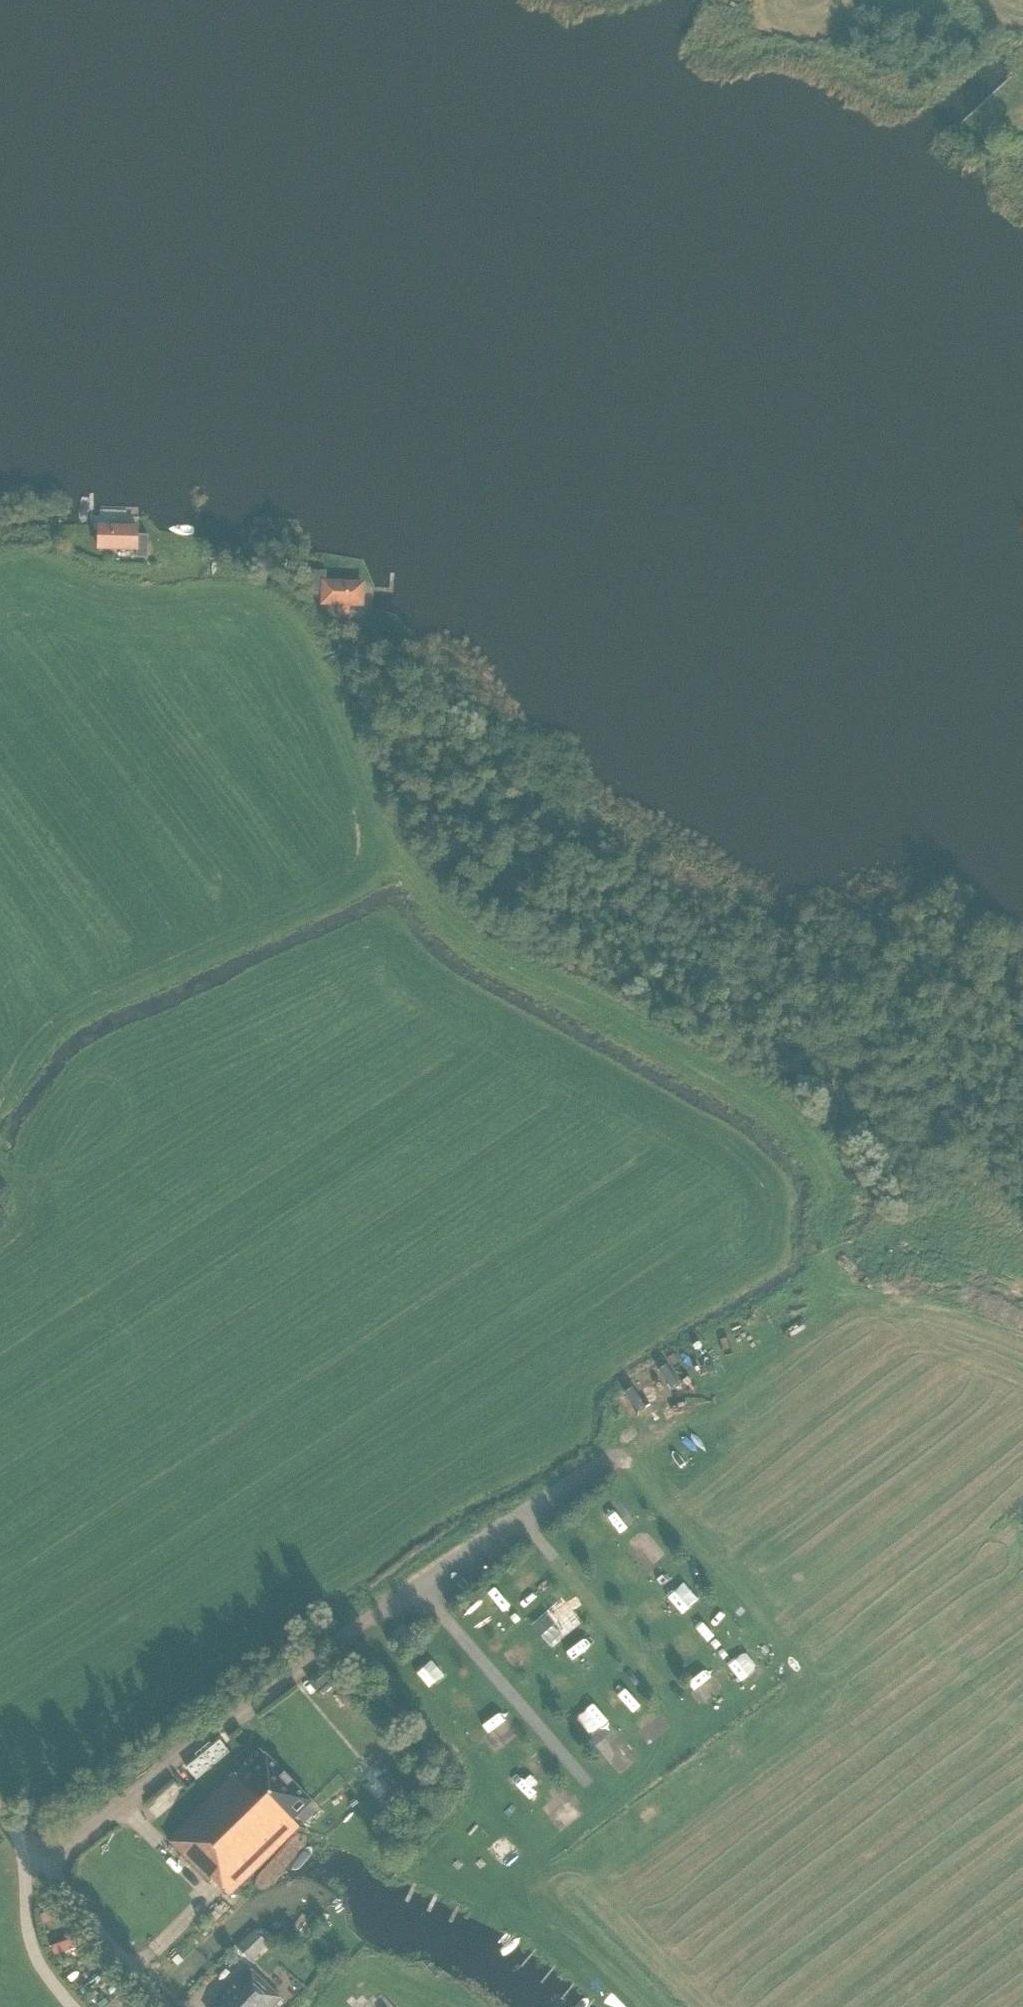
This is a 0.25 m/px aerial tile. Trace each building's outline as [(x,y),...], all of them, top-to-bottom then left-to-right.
[(138,535),(138,527),(114,526),(114,528),(100,528),(99,548),(137,549),(137,557),(147,557),(148,535),(138,535)] [(362,604),(363,585),(326,583),(326,571),(317,570),(316,594),(324,594),(324,603),(338,603),(338,615),(349,615),(350,604),(362,604)] [(599,1511),(615,1528),(632,1513),(616,1496),(599,1511)] [(590,1734),(609,1720),(597,1703),(577,1717),(590,1734)] [(625,1734),(609,1748),(624,1767),(641,1753),(625,1734)] [(228,1752),(219,1741),(186,1769),(195,1780),(228,1752)] [(260,1748),(166,1841),(226,1901),(299,1829),(292,1821),(312,1801),(260,1748)] [(387,1758),(362,1775),(380,1802),(406,1785),(387,1758)] [(109,1789),(114,1785),(111,1780),(106,1784),(109,1789)] [(237,1944),(254,1961),(271,1943),(255,1927),(237,1944)] [(77,1939),(54,1945),(55,1952),(78,1946),(77,1939)] [(222,2006),(273,2006),(281,1999),(249,1968),(217,2001),(223,2006),(222,2006)]
